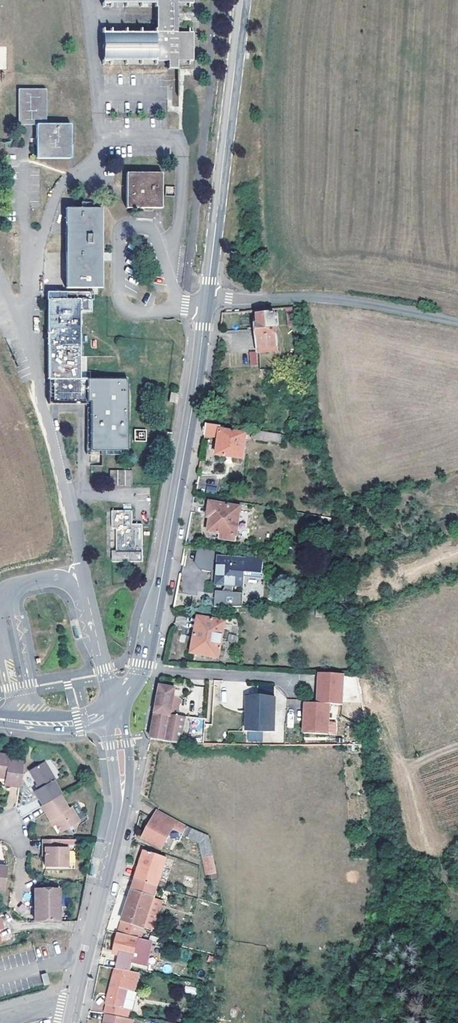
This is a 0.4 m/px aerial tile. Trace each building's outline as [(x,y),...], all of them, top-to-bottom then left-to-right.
[(127,3),(156,3),(157,32),(127,33),(127,62),(170,62),(171,69),(180,69),(180,61),(192,61),(192,32),(179,32),(179,22),(175,22),(175,14),(179,14),(179,3),(191,3),(191,0),(127,0),(127,3)] [(127,62),(127,33),(104,33),(105,62),(127,62)] [(36,124),(35,157),(69,157),(70,124),(45,124),(45,89),(18,89),(17,124),(36,124)] [(126,207),(160,207),(161,172),(127,172),(126,207)] [(66,207),(66,287),(101,287),(101,207),(66,207)] [(54,379),(54,402),(88,402),(88,451),(125,451),(125,379),(84,379),(84,378),(79,378),(79,310),(91,311),(91,291),(48,291),(48,379),(54,379)] [(276,324),(275,313),(274,308),(257,310),(258,324),(256,324),(258,352),(278,350),(276,324)] [(248,351),(250,366),(258,366),(256,351),(248,351)] [(243,459),(247,433),(225,430),(225,426),(206,424),(204,436),(220,438),(217,455),(243,459)] [(135,440),(145,438),(144,432),(134,433),(135,440)] [(256,432),(256,441),(280,441),(280,432),(256,432)] [(131,471),(108,471),(108,486),(131,486),(131,471)] [(210,516),(208,531),(235,536),(240,507),(210,502),(208,516),(210,516)] [(117,551),(111,551),(111,562),(141,562),(142,524),(132,524),(132,511),(113,510),(112,528),(117,528),(117,551)] [(212,570),(215,550),(196,548),(194,568),(212,570)] [(219,556),(217,583),(226,584),(223,591),(220,597),(216,597),(215,606),(243,605),(244,592),(233,591),(233,585),(244,585),(245,572),(262,573),(264,555),(246,553),(246,557),(219,556)] [(199,616),(192,652),(219,657),(225,621),(199,616)] [(322,691),(319,691),(318,703),(310,703),(309,720),(306,720),(306,733),(330,734),(331,704),(344,705),(345,674),(324,673),(322,691)] [(175,689),(160,687),(155,714),(151,739),(152,739),(154,740),(157,740),(172,742),(182,743),(187,716),(178,715),(181,698),(173,697),(175,689)] [(277,702),(248,700),(246,732),(275,734),(277,702)] [(5,780),(4,785),(20,788),(24,763),(10,761),(11,758),(0,756),(0,779),(5,780)] [(43,808),(60,798),(63,796),(55,783),(57,782),(46,763),(30,773),(41,791),(34,794),(43,808)] [(53,821),(56,825),(62,835),(79,825),(72,810),(69,812),(60,798),(43,808),(42,809),(50,822),(53,821)] [(172,827),(176,820),(157,809),(142,837),(160,847),(169,833),(170,834),(174,828),(172,827)] [(208,836),(176,820),(172,827),(174,828),(199,842),(207,875),(216,874),(208,836)] [(47,850),(47,859),(47,869),(69,869),(69,850),(77,850),(77,843),(44,843),(44,850),(47,850)] [(135,879),(157,885),(165,857),(144,850),(135,879)] [(157,885),(135,879),(117,932),(138,937),(140,938),(157,885)] [(38,911),(35,911),(35,921),(60,920),(59,888),(37,889),(38,911)] [(133,958),(134,954),(138,937),(117,932),(113,953),(130,957),(133,958)] [(136,955),(134,954),(133,958),(130,957),(129,960),(131,962),(136,963),(137,962),(138,957),(136,955)] [(114,968),(115,962),(104,960),(102,967),(114,968)] [(127,990),(133,991),(139,972),(122,969),(114,968),(106,1002),(107,1002),(104,1013),(127,1017),(129,1009),(122,1007),(127,990)] [(47,971),(41,973),(43,984),(44,983),(49,982),(47,971)] [(127,990),(122,1007),(129,1009),(132,1010),(136,992),(133,991),(127,990)] [(104,1013),(103,1022),(126,1022),(127,1017),(104,1013)]
